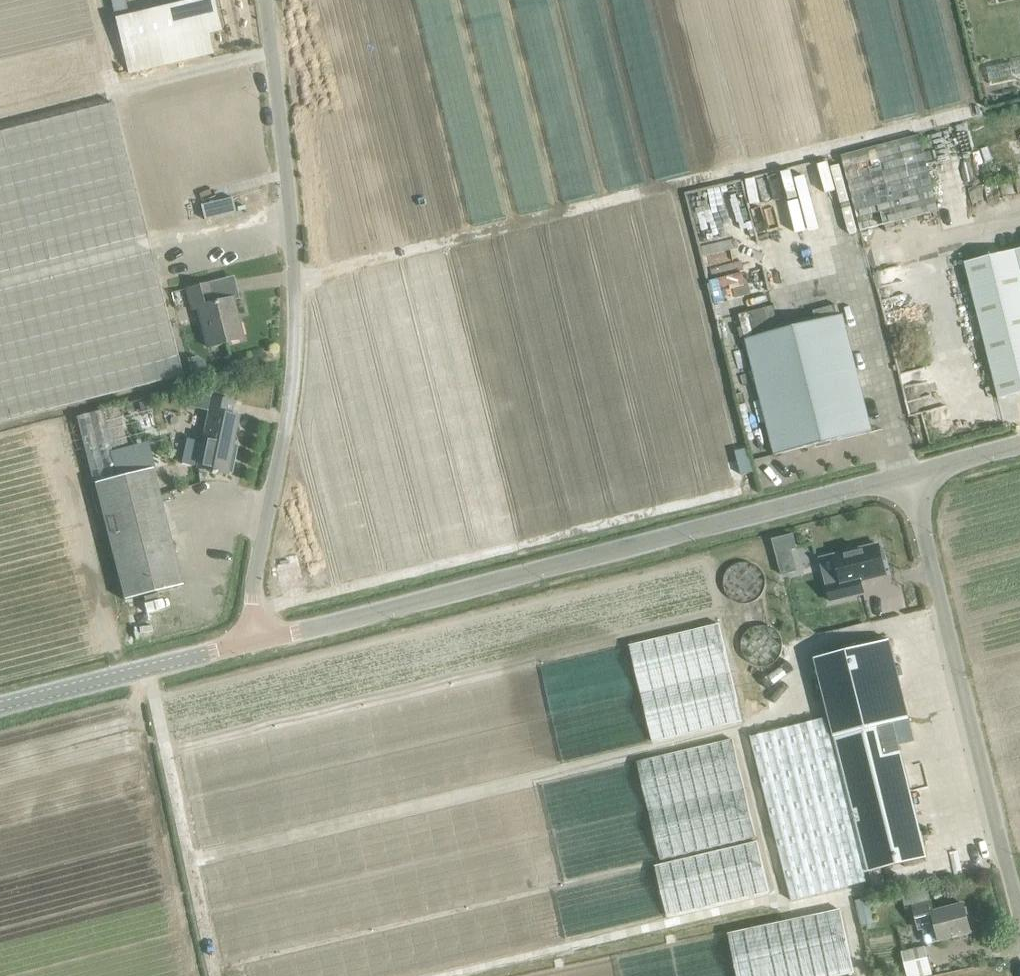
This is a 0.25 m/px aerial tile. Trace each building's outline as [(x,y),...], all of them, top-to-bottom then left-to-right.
[(212,53),(211,48),(207,34),(221,31),(213,0),(188,0),(114,18),(123,54),(127,73),(212,53)] [(860,231),(936,211),(938,210),(918,135),(841,155),(860,231)] [(1010,396),(1019,393),(1019,248),(964,262),(998,399),(1010,396)] [(895,364),(972,344),(953,269),(951,269),(876,289),(895,364)] [(214,302),(213,298),(209,282),(186,288),(191,308),(197,307),(207,347),(242,338),(231,297),(214,302)] [(774,455),(871,430),(842,314),(745,338),(774,455)] [(230,414),(233,401),(191,393),(188,406),(208,410),(196,468),(211,471),(211,473),(215,474),(216,472),(226,474),(227,471),(232,469),(233,460),(230,456),(238,416),(230,414)] [(149,401),(137,404),(140,415),(152,413),(149,401)] [(119,476),(113,454),(101,410),(76,416),(93,483),(119,476)] [(159,494),(153,468),(152,468),(119,476),(93,483),(123,600),(182,585),(159,494)] [(792,535),(772,540),(781,575),(795,571),(790,550),(796,548),(792,535)] [(878,544),(834,555),(839,573),(824,577),(830,601),(863,593),(861,582),(886,575),(882,561),(886,560),(883,547),(879,548),(878,544)] [(828,713),(834,736),(868,872),(926,857),(892,721),(908,717),(888,640),(815,658),(828,713)] [(562,760),(652,743),(634,645),(543,662),(562,760)] [(868,872),(834,736),(830,737),(826,718),(750,737),(791,900),(866,881),(864,873),(868,872)] [(657,860),(660,859),(641,761),(544,780),(565,886),(555,888),(565,938),(668,918),(657,860)] [(872,919),(867,899),(856,902),(861,922),(872,919)] [(968,938),(967,934),(970,933),(964,909),(967,908),(966,907),(964,907),(963,904),(933,911),(931,902),(914,906),(919,928),(923,927),(928,944),(953,937),(954,941),(968,938)] [(931,975),(924,947),(902,952),(908,975),(927,975),(931,975)] [(621,957),(514,975),(624,975),(621,957)]
